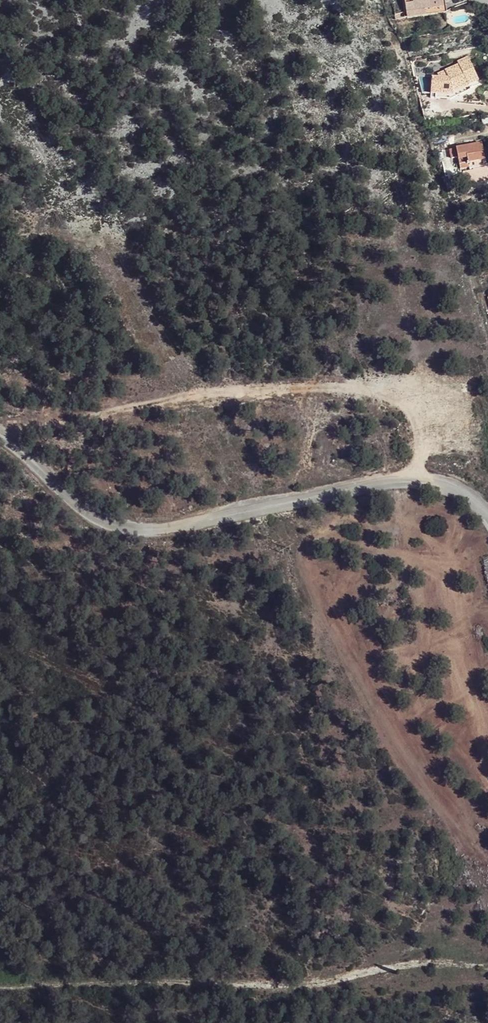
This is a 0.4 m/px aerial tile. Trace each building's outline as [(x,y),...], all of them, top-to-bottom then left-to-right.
[(446,6),(445,0),(406,0),(408,15),(427,13),(439,11),(439,7),(446,6)] [(448,80),(440,79),(434,77),(431,93),(453,98),(454,89),(468,85),(469,89),(475,88),(480,86),(472,62),(461,65),(462,68),(446,73),(448,80)] [(482,151),(481,144),(459,148),(463,170),(472,169),(471,163),(479,161),(487,159),(487,155),(486,150),(482,151)] [(487,159),(479,161),(481,172),(487,170),(487,159)]
